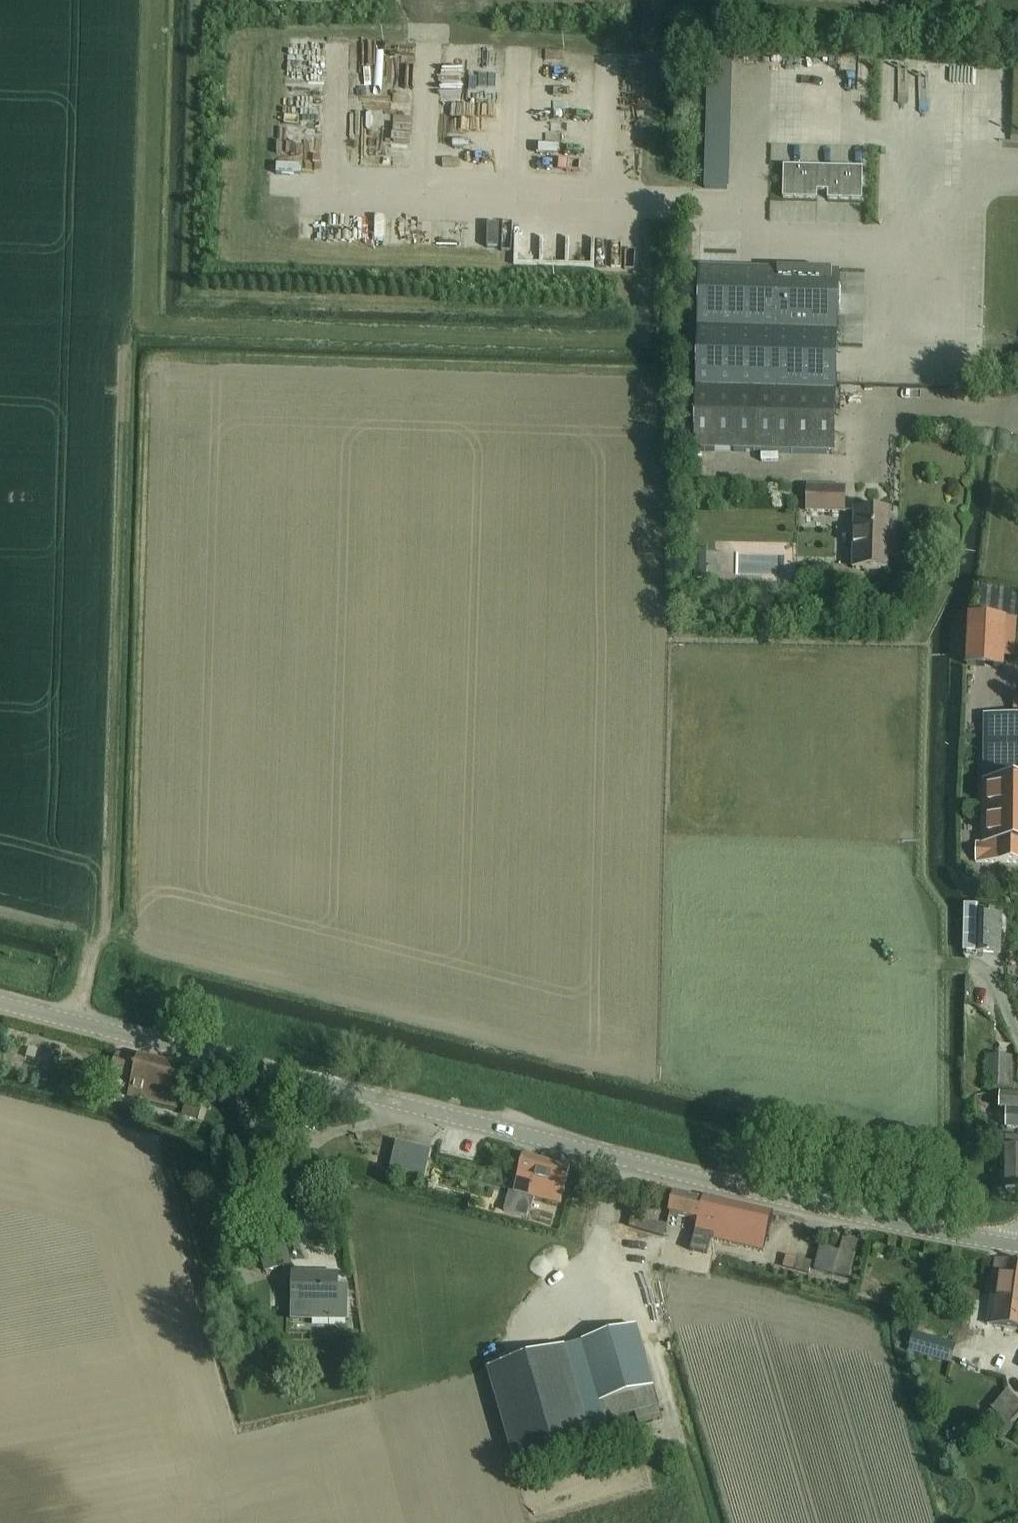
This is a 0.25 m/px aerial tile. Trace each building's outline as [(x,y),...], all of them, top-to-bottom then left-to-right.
[(704,186),(704,188),(729,188),(733,54),(708,54),(705,168),(704,186)] [(863,168),(784,166),(783,197),(817,198),(817,190),(828,190),(828,198),(862,199),(862,196),(863,168)] [(698,362),(697,388),(836,392),(837,386),(837,367),(840,273),(701,269),(700,293),(698,362)] [(697,396),(695,448),(835,453),(836,398),(836,392),(697,388),(697,393),(697,396)] [(808,485),(808,509),(808,510),(829,510),(845,511),(846,487),(808,485)] [(855,510),(854,567),(889,569),(890,556),(899,557),(900,538),(900,528),(890,528),(891,511),(855,510)] [(706,579),(707,549),(693,549),(693,566),(692,578),(706,579)] [(978,616),(1006,617),(1017,618),(1017,590),(980,588),(978,616)] [(968,664),(1004,666),(1006,617),(978,616),(970,616),(968,664)] [(1004,658),(1016,658),(1017,633),(1017,618),(1006,617),(1004,658)] [(975,842),(975,860),(985,860),(1017,861),(1017,716),(1012,716),(1010,716),(1009,716),(1009,715),(1009,714),(986,714),(986,780),(982,780),(982,842),(975,842)] [(967,905),(966,952),(976,952),(1001,953),(1002,916),(995,916),(995,909),(984,908),(983,916),(978,916),(978,905),(967,905)] [(37,1051),(29,1049),(26,1058),(35,1060),(37,1051)] [(177,1108),(188,1065),(140,1053),(138,1058),(118,1053),(113,1075),(133,1080),(129,1096),(177,1108)] [(1012,1088),(1013,1056),(988,1055),(986,1087),(1012,1088)] [(1001,1094),(1000,1109),(1007,1109),(1007,1127),(1017,1128),(1017,1094),(1001,1094)] [(184,1114),(200,1118),(203,1107),(187,1103),(184,1114)] [(1006,1191),(1017,1191),(1017,1137),(1006,1137),(1006,1191)] [(425,1177),(431,1149),(397,1141),(391,1169),(425,1177)] [(534,1196),(561,1203),(571,1165),(525,1152),(515,1191),(514,1193),(509,1191),(504,1209),(527,1215),(529,1208),(530,1209),(534,1196)] [(692,1247),(709,1251),(710,1251),(713,1239),(764,1251),(774,1211),(707,1195),(705,1199),(676,1192),(670,1214),(698,1221),(692,1247)] [(632,1214),(629,1226),(665,1236),(669,1224),(632,1214)] [(284,1234),(269,1239),(271,1243),(278,1265),(279,1267),(293,1263),(291,1254),(303,1250),(297,1230),(284,1234)] [(849,1277),(852,1266),(854,1256),(859,1237),(843,1234),(838,1252),(820,1248),(815,1269),(849,1277)] [(264,1251),(259,1253),(265,1272),(279,1267),(278,1265),(271,1243),(263,1245),(262,1246),(264,1251)] [(813,1261),(786,1255),(784,1267),(810,1273),(813,1261)] [(985,1293),(986,1293),(990,1294),(986,1325),(1017,1329),(1017,1260),(994,1258),(991,1285),(987,1285),(985,1293)] [(339,1273),(293,1273),(293,1303),(293,1320),(312,1320),(321,1320),(338,1320),(348,1320),(348,1285),(339,1285),(339,1273)] [(583,1342),(606,1421),(636,1413),(640,1425),(663,1418),(636,1326),(583,1341),(583,1342)] [(957,1343),(914,1332),(909,1351),(952,1363),(957,1343)] [(583,1342),(565,1348),(591,1435),(609,1430),(606,1421),(583,1342)] [(488,1369),(516,1464),(593,1442),(591,1435),(565,1348),(565,1346),(488,1369)] [(982,1420),(1004,1439),(1013,1428),(1012,1427),(1017,1419),(1017,1400),(1007,1390),(982,1420)] [(656,1447),(646,1449),(649,1461),(659,1458),(656,1447)]
